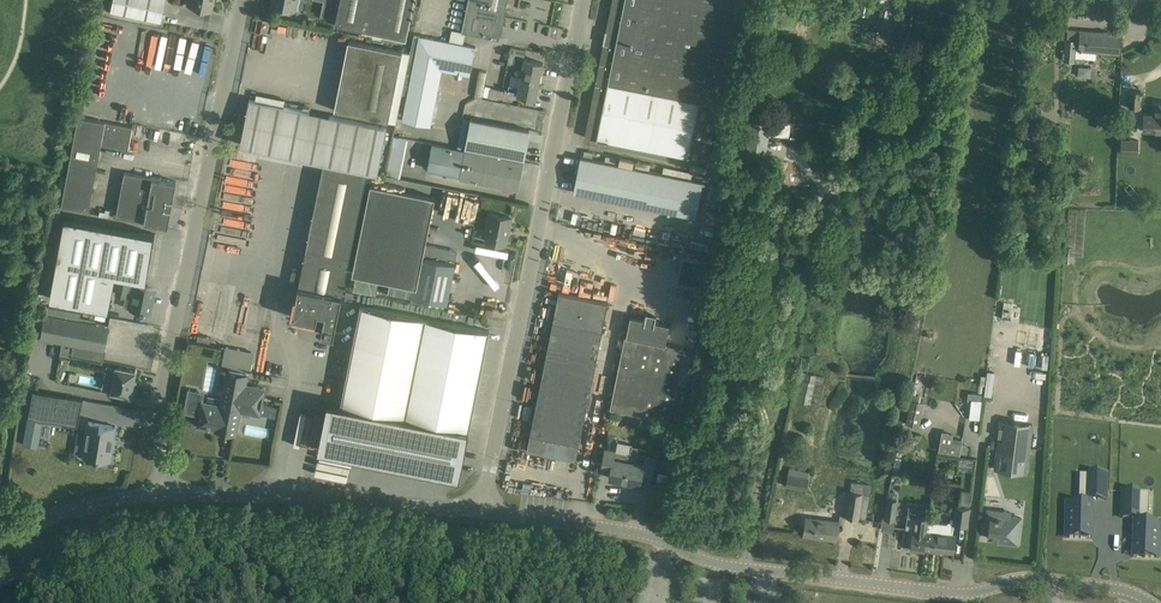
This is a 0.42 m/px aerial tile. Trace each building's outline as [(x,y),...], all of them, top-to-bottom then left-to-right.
[(165,0),(113,0),(111,11),(160,22),(165,0)] [(187,6),(212,11),(214,0),(188,0),(187,6)] [(271,5),(295,10),(297,0),(272,0),(271,5)] [(333,2),(330,17),(336,19),(340,0),(321,0),(333,2)] [(336,19),(335,23),(406,38),(414,0),(340,0),(336,19)] [(499,39),(502,27),(504,16),(514,18),(517,0),(422,0),(417,22),(499,39)] [(606,31),(605,30),(605,34),(601,33),(600,39),(603,40),(603,43),(603,44),(592,101),(604,104),(597,139),(608,142),(706,160),(724,70),(739,0),(612,0),(606,31)] [(813,12),(823,13),(825,0),(814,0),(813,12)] [(850,18),(852,6),(836,3),(834,15),(850,18)] [(853,22),(852,23),(850,31),(850,33),(863,36),(865,25),(853,22)] [(108,26),(91,106),(187,126),(203,46),(108,26)] [(1063,52),(1062,57),(1065,59),(1065,60),(1073,61),(1074,56),(1095,58),(1096,51),(1107,52),(1119,53),(1121,34),(1109,33),(1080,31),(1067,30),(1066,40),(1065,51),(1063,52)] [(402,120),(418,123),(430,126),(441,69),(470,75),(475,47),(419,35),(402,120)] [(334,110),(346,112),(388,121),(402,51),(348,41),(334,110)] [(509,56),(508,63),(513,64),(523,66),(521,76),(540,80),(543,63),(531,60),(524,59),(509,56)] [(509,85),(508,92),(536,98),(540,80),(521,76),(519,87),(509,85)] [(483,96),(488,97),(503,100),(505,90),(490,87),(490,86),(485,85),(483,96)] [(1139,109),(1140,92),(1130,92),(1129,108),(1139,109)] [(334,336),(337,321),(367,172),(377,174),(386,128),(249,100),(240,145),(324,162),(292,316),(323,322),(320,333),(334,336)] [(1154,103),(1154,115),(1144,115),(1143,131),(1160,131),(1160,103),(1154,103)] [(752,112),(746,155),(766,158),(772,114),(752,112)] [(1111,128),(1111,115),(1099,116),(1100,128),(1111,128)] [(132,127),(121,125),(78,117),(61,206),(89,211),(101,145),(128,150),(132,127)] [(530,130),(471,118),(465,148),(523,160),(523,159),(524,159),(530,130)] [(1121,154),(1138,154),(1139,140),(1121,139),(1121,154)] [(432,144),(427,169),(459,176),(459,178),(518,190),(523,161),(496,156),(465,150),(432,144)] [(702,181),(581,157),(573,192),(695,217),(702,181)] [(124,172),(116,216),(168,226),(176,181),(152,177),(124,172)] [(464,212),(481,216),(485,197),(455,191),(450,211),(463,214),(464,212)] [(1039,228),(1041,216),(1015,212),(1013,224),(1039,228)] [(488,231),(486,241),(505,245),(508,229),(510,230),(512,218),(490,213),(486,231),(488,231)] [(115,275),(145,280),(154,234),(64,217),(49,298),(96,307),(107,309),(108,309),(115,275)] [(425,244),(422,244),(413,286),(411,296),(447,303),(457,251),(425,244)] [(689,255),(683,279),(707,285),(713,261),(689,255)] [(379,281),(355,276),(353,290),(376,294),(379,281)] [(151,302),(154,289),(135,285),(129,284),(129,282),(119,280),(116,294),(126,296),(123,307),(131,309),(151,313),(153,303),(151,302)] [(591,281),(589,292),(603,294),(605,283),(591,281)] [(527,450),(576,460),(608,302),(559,292),(559,294),(531,434),(530,434),(527,450)] [(1003,310),(1002,319),(1012,321),(1014,304),(1009,303),(1010,299),(1004,298),(1002,310),(1003,310)] [(327,401),(317,449),(388,463),(459,478),(469,431),(489,331),(361,305),(341,404),(327,401)] [(46,314),(39,349),(102,361),(109,326),(79,320),(80,312),(48,307),(47,314),(46,314)] [(485,315),(492,317),(493,310),(486,309),(485,315)] [(668,420),(683,348),(665,344),(669,324),(655,321),(656,318),(645,315),(644,319),(630,316),(626,336),(625,335),(610,408),(668,420)] [(251,373),(254,352),(226,347),(222,368),(251,373)] [(525,380),(533,348),(527,347),(519,378),(525,380)] [(117,366),(112,391),(120,393),(119,395),(132,397),(135,385),(133,384),(133,381),(136,382),(136,381),(134,380),(136,370),(117,366)] [(264,388),(246,385),(249,374),(227,370),(226,381),(224,392),(229,393),(239,395),(238,398),(242,398),(240,410),(259,414),(264,388)] [(987,376),(984,396),(992,397),(995,372),(987,371),(987,376)] [(810,403),(817,376),(806,373),(804,380),(803,379),(798,401),(810,403)] [(33,391),(23,445),(38,448),(43,420),(78,426),(83,400),(33,391)] [(240,410),(242,398),(238,398),(239,395),(229,393),(227,407),(203,403),(201,402),(189,391),(185,412),(200,415),(198,425),(236,432),(240,410)] [(968,393),(967,401),(971,401),(981,402),(982,394),(968,392),(968,393)] [(924,397),(912,395),(906,424),(919,427),(924,403),(923,403),(924,397)] [(971,401),(969,419),(980,420),(981,402),(971,401)] [(270,405),(268,416),(275,417),(277,407),(270,405)] [(1032,425),(1001,421),(995,469),(1026,473),(1032,425)] [(87,432),(83,457),(88,458),(110,461),(116,426),(89,422),(87,432)] [(678,424),(667,422),(665,429),(676,432),(678,424)] [(938,452),(960,455),(962,443),(951,442),(952,436),(941,434),(938,452)] [(630,454),(605,449),(601,466),(611,468),(609,478),(624,481),(628,461),(630,454)] [(640,484),(642,475),(652,477),(655,459),(630,454),(628,461),(624,481),(640,484)] [(902,458),(896,457),(893,467),(892,473),(898,474),(900,468),(902,458)] [(786,485),(807,489),(809,478),(807,478),(809,472),(796,470),(789,469),(786,485)] [(1069,511),(1068,538),(1075,538),(1075,537),(1080,537),(1080,535),(1089,535),(1090,503),(1091,500),(1092,500),(1106,500),(1107,474),(1091,473),(1090,474),(1080,474),(1079,502),(1079,512),(1069,511)] [(668,482),(657,480),(656,487),(667,490),(668,482)] [(864,519),(868,494),(870,484),(852,481),(850,492),(846,516),(864,519)] [(1122,491),(1121,518),(1134,518),(1137,518),(1135,553),(1144,554),(1144,557),(1157,557),(1158,531),(1148,531),(1148,521),(1149,493),(1138,493),(1138,491),(1122,491)] [(895,519),(898,499),(896,499),(897,493),(888,492),(886,503),(885,517),(895,519)] [(968,527),(970,508),(955,506),(953,525),(968,527)] [(921,549),(924,549),(926,531),(929,511),(922,511),(921,517),(915,516),(914,517),(907,516),(905,529),(910,529),(908,542),(911,543),(910,550),(921,551),(921,549)] [(987,515),(985,527),(989,527),(988,538),(1004,540),(1004,542),(1018,544),(1021,516),(1011,515),(991,513),(990,516),(987,515)] [(803,535),(836,540),(839,521),(806,516),(803,535)] [(956,535),(926,531),(924,549),(954,553),(956,541),(956,535)]
